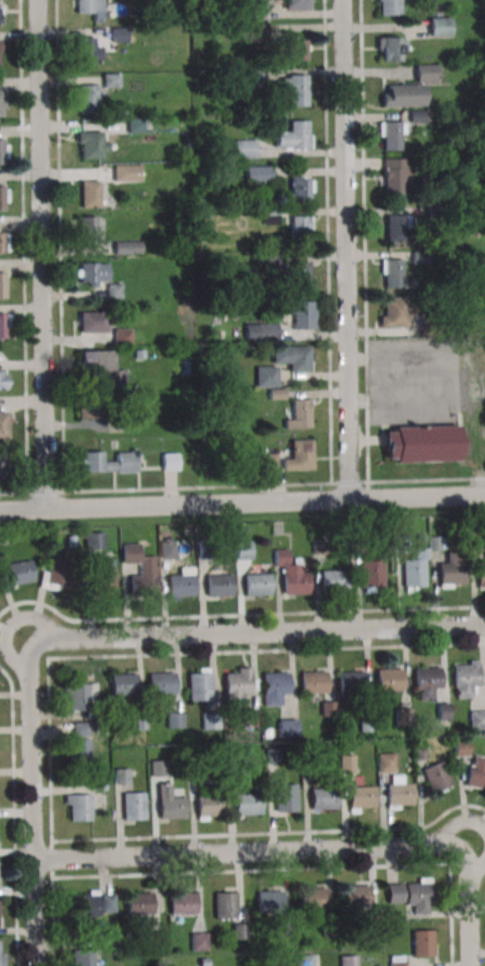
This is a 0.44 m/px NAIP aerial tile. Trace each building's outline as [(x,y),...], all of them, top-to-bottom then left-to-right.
[(103,0),(73,0),(73,13),(93,13),(93,21),(103,21),(103,0)] [(284,10),(284,0),(308,0),(308,10),(284,10)] [(380,15),(380,0),(398,0),(398,15),(380,15)] [(428,36),(450,36),(450,17),(428,17),(428,36)] [(380,36),(398,36),(399,63),(381,63),(380,36)] [(100,61),(100,37),(75,37),(75,61),(100,61)] [(287,40),(305,40),(306,61),(287,62),(287,40)] [(425,106),(425,82),(438,82),(437,64),(416,65),(416,84),(381,85),(382,106),(425,106)] [(287,80),(305,80),(306,107),(288,107),(287,80)] [(79,85),(79,114),(97,114),(97,85),(79,85)] [(288,123),(307,122),(307,149),(289,150),(288,123)] [(380,123),(398,122),(399,150),(381,150),(380,123)] [(106,133),(78,133),(78,158),(106,158),(106,133)] [(254,140),(234,140),(234,157),(254,157),(254,140)] [(382,160),(401,160),(401,187),(383,187),(382,160)] [(113,165),(113,182),(141,181),(141,165),(113,165)] [(271,166),(246,166),(246,181),(271,181),(271,166)] [(290,176),(308,175),(309,202),(291,203),(290,176)] [(81,207),(99,207),(99,180),(81,180),(81,207)] [(385,216),(403,215),(404,242),(386,243),(385,216)] [(98,216),(79,216),(79,245),(98,245),(98,216)] [(290,218),(308,217),(309,244),(291,245),(290,218)] [(9,253),(9,232),(0,232),(0,253),(9,253)] [(114,240),(114,254),(140,254),(140,240),(114,240)] [(383,261),(401,260),(402,287),(384,288),(383,261)] [(290,263),(309,262),(309,289),(291,290),(290,263)] [(8,298),(8,273),(0,273),(0,298),(8,298)] [(382,298),(401,298),(401,325),(383,326),(382,298)] [(292,303),(314,303),(314,330),(292,330),(292,303)] [(80,312),(80,333),(107,333),(107,312),(80,312)] [(9,339),(9,313),(0,313),(0,339),(9,339)] [(245,339),(277,339),(277,324),(245,324),(245,339)] [(131,329),(114,329),(114,346),(131,346),(131,329)] [(271,347),(308,347),(309,373),(289,373),(288,364),(271,364),(271,347)] [(115,351),(81,351),(81,372),(106,372),(106,386),(126,386),(126,370),(115,370),(115,351)] [(255,386),(277,386),(277,366),(255,366),(255,386)] [(79,400),(79,419),(104,419),(104,400),(79,400)] [(291,400),(309,400),(310,427),(292,428),(291,400)] [(392,429),(457,427),(458,462),(394,464),(394,460),(385,460),(385,449),(382,449),(382,433),(393,433),(392,429)] [(282,460),(282,470),(313,470),(312,440),(292,440),(292,460),(282,460)] [(79,452),(79,473),(136,472),(136,451),(116,451),(116,461),(104,462),(104,452),(79,452)] [(277,452),(261,452),(261,471),(277,471),(277,452)] [(8,453),(0,453),(0,478),(8,478),(8,453)] [(104,549),(104,533),(85,533),(85,549),(104,549)] [(236,559),(252,559),(252,541),(236,541),(236,559)] [(69,592),(75,561),(47,557),(42,588),(69,592)] [(8,585),(35,581),(31,560),(5,564),(8,585)] [(361,561),(383,560),(384,588),(362,589),(361,561)] [(402,561),(424,560),(425,587),(403,588),(402,561)] [(438,564),(464,563),(464,583),(439,584),(438,564)] [(477,564),(484,564),(484,585),(478,585),(477,564)] [(93,570),(115,569),(116,596),(94,597),(93,570)] [(321,571),(346,571),(347,591),(321,592),(321,571)] [(282,574),(308,573),(308,594),(283,595),(282,574)] [(244,575),(270,575),(271,595),(245,596),(244,575)] [(129,576),(155,576),(156,596),(130,597),(129,576)] [(167,576),(193,576),(194,596),(168,597),(167,576)] [(206,577),(232,576),(232,596),(207,597),(206,577)] [(453,667),(478,666),(479,687),(453,688),(453,667)] [(414,669),(440,668),(441,689),(415,690),(414,669)] [(376,671),(402,670),(403,691),(377,692),(376,671)] [(300,674),(326,673),(327,693),(301,694),(300,674)] [(338,673),(364,673),(365,693),(339,694),(338,673)] [(110,675),(136,674),(137,695),(111,696),(110,675)] [(148,675),(174,674),(175,694),(149,695),(148,675)] [(188,675),(210,674),(211,701),(189,702),(188,675)] [(224,674),(250,674),(251,694),(242,695),(243,705),(225,706),(224,674)] [(262,675),(288,674),(289,695),(281,695),(281,706),(263,707),(262,675)] [(96,684),(66,684),(66,711),(88,711),(88,700),(96,700),(96,684)] [(450,703),(438,703),(438,726),(450,726),(450,703)] [(411,708),(395,708),(395,725),(411,725),(411,708)] [(469,710),(469,729),(484,729),(484,710),(469,710)] [(184,728),(183,712),(167,712),(167,728),(184,728)] [(298,737),(298,719),(279,719),(279,737),(298,737)] [(90,739),(71,739),(71,760),(90,760),(90,739)] [(268,763),(279,763),(279,748),(268,748),(268,763)] [(395,772),(395,753),(378,753),(378,772),(395,772)] [(340,755),(340,772),(354,772),(354,755),(340,755)] [(484,789),(484,757),(470,755),(466,787),(484,789)] [(167,776),(167,759),(150,759),(150,776),(167,776)] [(453,784),(441,760),(421,770),(433,794),(453,784)] [(115,784),(130,784),(130,768),(115,768),(115,784)] [(298,784),(276,784),(276,812),(298,812),(298,784)] [(386,786),(412,785),(412,805),(387,806),(386,786)] [(348,788),(374,787),(374,808),(349,809),(348,788)] [(310,789),(336,788),(336,809),(311,810),(310,789)] [(145,793),(123,793),(123,819),(145,819),(145,793)] [(92,794),(66,794),(66,821),(92,821),(92,794)] [(234,795),(259,794),(260,815),(234,816),(234,795)] [(196,797),(222,796),(222,816),(197,817),(196,797)] [(159,799),(184,798),(185,819),(159,820),(159,799)] [(388,883),(388,903),(406,903),(406,915),(432,914),(432,882),(388,883)] [(344,887),(369,886),(370,907),(344,908),(344,887)] [(300,890),(326,889),(326,910),(301,911),(300,890)] [(238,919),(238,892),(215,892),(215,919),(238,919)] [(256,893),(282,892),(282,912),(257,913),(256,893)] [(169,895),(195,894),(195,915),(170,915),(169,895)] [(125,896),(151,895),(152,915),(126,916),(125,896)] [(72,897),(97,897),(98,917),(72,918),(72,897)] [(233,924),(234,939),(248,939),(248,924),(233,924)] [(413,956),(434,956),(434,930),(413,930),(413,956)] [(191,951),(208,951),(208,932),(191,932),(191,951)] [(93,950),(94,965),(72,965),(71,951),(93,950)] [(314,955),(298,955),(298,965),(314,965),(314,955)] [(358,956),(340,956),(340,965),(358,965),(358,956)] [(406,956),(391,956),(391,965),(406,965),(406,956)]
